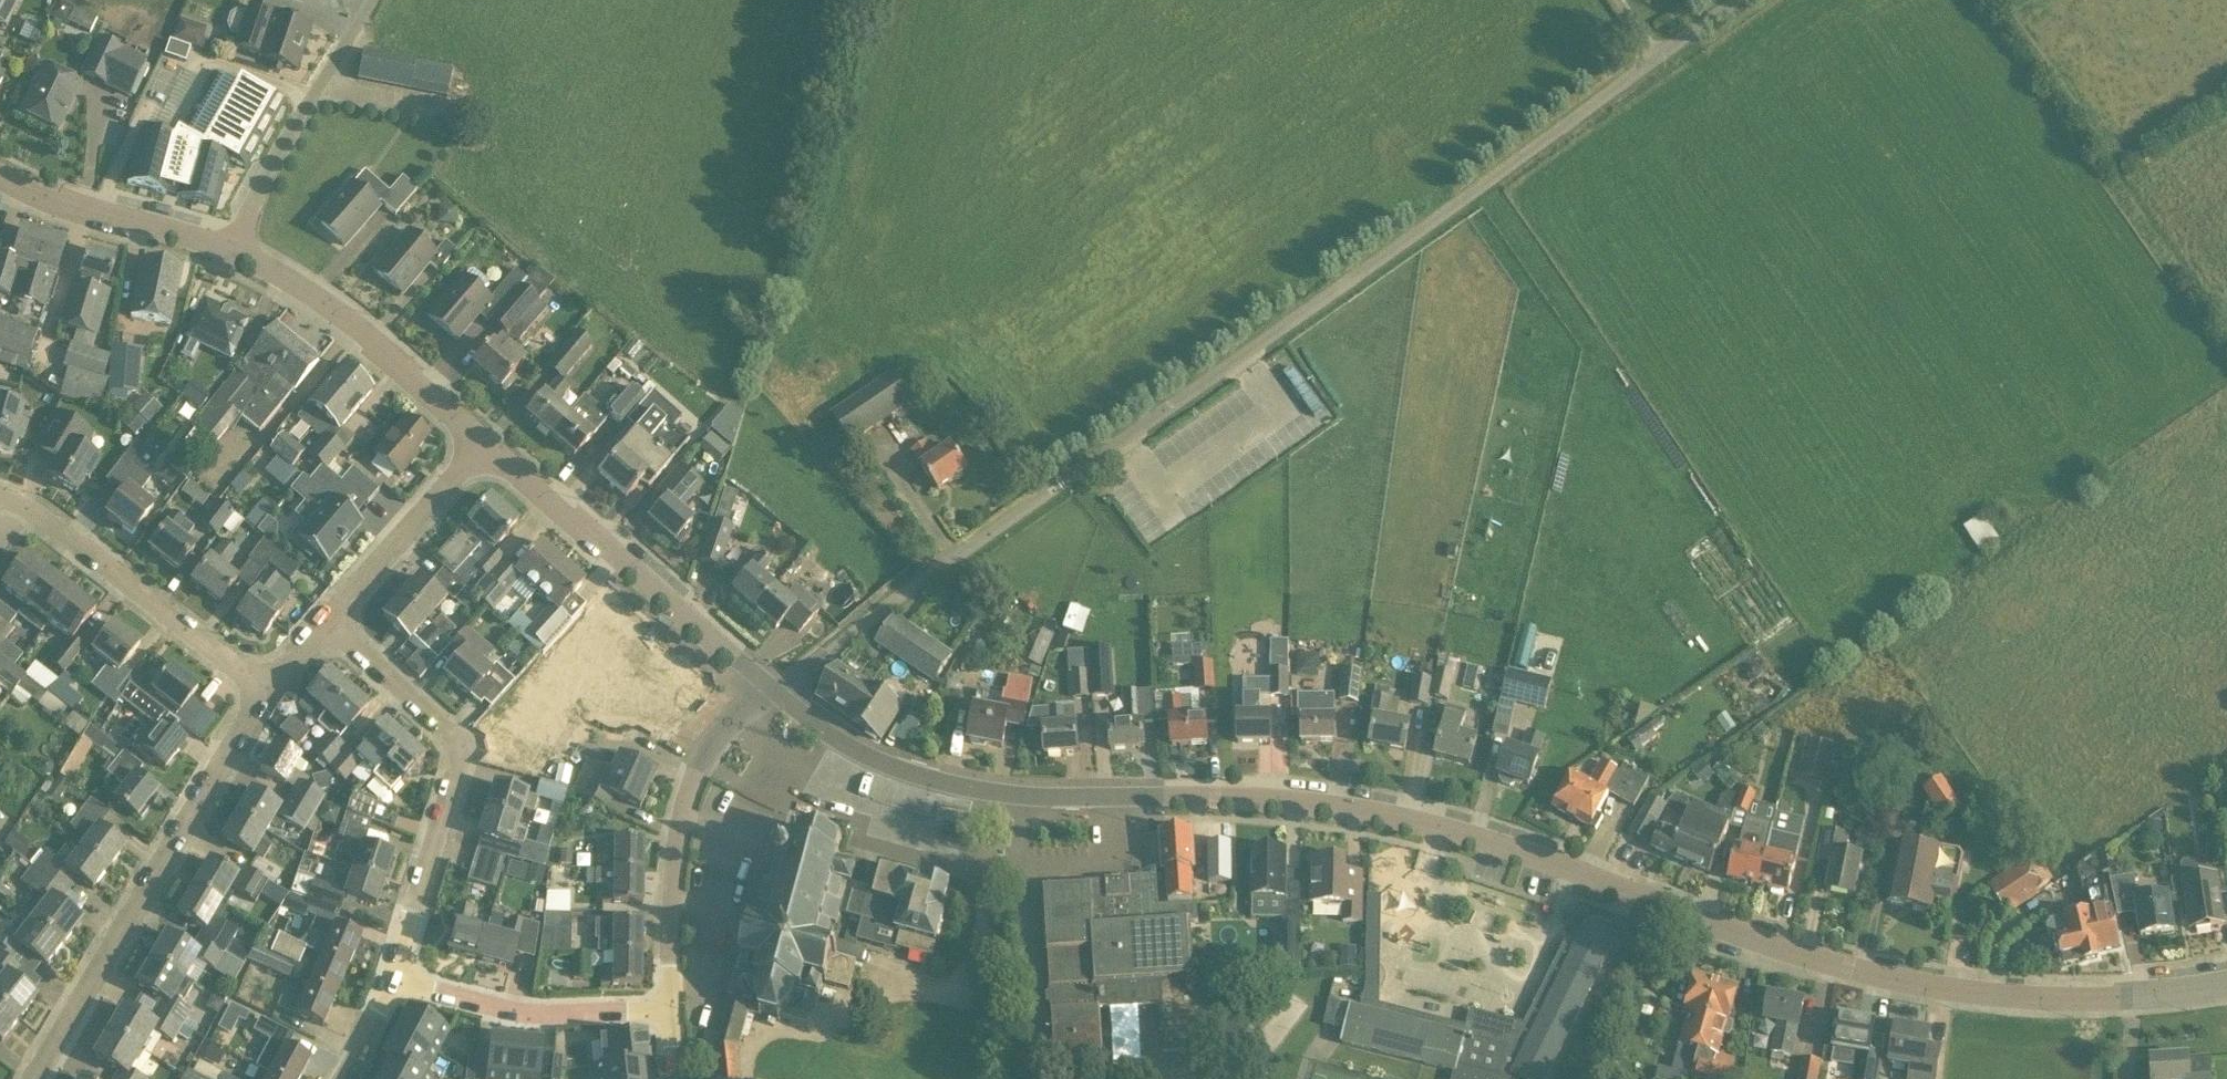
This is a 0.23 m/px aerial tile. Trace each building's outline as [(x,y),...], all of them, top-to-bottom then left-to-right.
[(5,28),(20,0),(0,0),(0,25),(5,28)] [(67,17),(69,3),(55,0),(53,15),(67,17)] [(313,27),(276,14),(248,4),(245,14),(236,11),(229,15),(226,26),(228,34),(237,37),(233,49),(297,71),(313,27)] [(147,61),(98,37),(81,75),(107,87),(106,89),(128,100),(130,97),(134,99),(149,67),(145,65),(147,61)] [(169,41),(164,56),(185,63),(190,49),(169,41)] [(452,69),(416,62),(386,55),(363,52),(358,80),(409,91),(446,99),(447,98),(452,69)] [(81,85),(45,68),(23,114),(59,131),(81,85)] [(239,80),(235,87),(202,146),(190,139),(177,132),(172,140),(140,131),(126,185),(165,195),(166,190),(178,193),(176,198),(217,209),(230,161),(242,168),(279,103),(239,80)] [(379,203),(394,216),(416,191),(401,178),(379,203)] [(351,184),(317,224),(344,248),(378,208),(351,184)] [(26,361),(29,361),(48,299),(52,301),(60,277),(56,276),(66,244),(23,230),(13,263),(0,259),(0,365),(23,372),(26,361)] [(407,233),(374,273),(402,296),(428,265),(438,273),(456,252),(445,243),(435,255),(407,233)] [(80,279),(81,279),(80,282),(72,280),(58,326),(75,332),(71,345),(69,344),(62,367),(67,369),(106,381),(107,379),(102,378),(109,356),(92,351),(110,293),(98,289),(99,285),(108,288),(116,260),(88,252),(80,279)] [(169,326),(182,270),(143,261),(130,318),(169,326)] [(509,379),(519,368),(525,361),(511,349),(527,331),(519,324),(539,302),(537,300),(553,282),(536,269),(530,277),(527,280),(505,306),(491,322),(502,332),(492,344),(472,367),(500,390),(501,389),(504,392),(513,382),(509,379)] [(494,297),(505,306),(527,280),(516,271),(494,297)] [(462,278),(428,318),(456,341),(489,302),(462,278)] [(231,362),(249,324),(205,302),(186,340),(231,362)] [(260,435),(295,392),(320,362),(275,327),(251,357),(193,428),(214,445),(236,416),(260,435)] [(569,416),(557,405),(570,390),(562,383),(593,346),(576,332),(545,368),(557,378),(525,415),(551,437),(569,416)] [(140,348),(110,347),(107,402),(126,403),(127,393),(137,394),(140,348)] [(342,366),(309,405),(298,418),(321,438),(308,457),(311,459),(307,464),(316,471),(319,467),(324,470),(327,472),(336,461),(335,461),(344,451),(354,438),(342,429),(373,392),(342,366)] [(98,409),(106,381),(67,369),(59,396),(98,409)] [(830,414),(851,445),(911,405),(890,374),(830,414)] [(141,436),(162,404),(144,392),(123,424),(141,436)] [(626,422),(636,431),(597,476),(625,500),(638,484),(648,488),(690,440),(655,410),(662,402),(651,393),(626,422)] [(0,403),(0,456),(12,457),(17,440),(22,442),(27,425),(19,423),(23,410),(0,403)] [(736,440),(742,410),(721,406),(716,436),(736,440)] [(593,410),(580,426),(569,416),(551,437),(574,457),(605,421),(593,410)] [(99,462),(83,453),(93,435),(54,412),(42,432),(67,447),(48,480),(75,495),(85,478),(88,480),(99,462)] [(406,421),(384,448),(376,457),(398,475),(428,439),(406,421)] [(712,432),(701,444),(722,461),(732,449),(712,432)] [(272,454),(264,463),(293,488),(302,477),(292,468),(305,453),(284,434),(268,451),(272,454)] [(153,509),(137,497),(150,480),(144,475),(158,457),(136,441),(106,481),(124,495),(107,517),(132,536),(153,509)] [(951,447),(936,457),(926,442),(911,452),(938,492),(968,472),(951,447)] [(693,522),(681,511),(703,486),(680,465),(655,492),(665,501),(648,520),(674,543),(693,522)] [(327,472),(324,470),(319,467),(316,471),(307,481),(302,477),(293,488),(290,491),(305,504),(299,511),(312,521),(303,533),(299,530),(290,541),(310,557),(313,553),(326,564),(360,522),(341,506),(352,492),(366,503),(377,490),(350,468),(339,482),(327,472)] [(268,516),(274,508),(263,499),(246,519),(270,540),(281,527),(268,516)] [(216,537),(233,515),(216,501),(199,524),(216,537)] [(490,501),(469,524),(435,562),(443,569),(471,593),(501,559),(491,550),(476,566),(468,558),(479,546),(472,539),(478,533),(496,549),(517,525),(490,501)] [(194,549),(184,541),(193,529),(171,513),(153,537),(157,541),(150,550),(177,571),(194,549)] [(1977,548),(1996,542),(1988,517),(1969,524),(1977,548)] [(697,562),(719,570),(732,529),(711,522),(697,562)] [(249,589),(268,565),(280,550),(265,538),(247,560),(250,562),(236,579),(249,589)] [(237,581),(224,571),(238,553),(224,542),(192,583),(219,604),(237,581)] [(521,580),(536,593),(562,564),(540,545),(516,572),(501,559),(471,593),(472,595),(493,612),(521,580)] [(289,581),(301,566),(280,550),(268,565),(289,581)] [(747,567),(750,570),(731,591),(753,611),(774,588),(761,576),(772,563),(760,552),(747,567)] [(1,588),(25,606),(49,575),(25,557),(1,588)] [(584,583),(562,564),(536,593),(550,606),(532,626),(526,632),(545,649),(570,621),(559,611),(573,595),(584,583)] [(472,595),(471,593),(443,569),(431,582),(460,608),(472,595)] [(52,570),(49,575),(25,606),(17,616),(40,634),(48,624),(72,593),(57,581),(61,577),(52,570)] [(252,589),(256,592),(237,618),(264,638),(283,612),(267,601),(281,582),(266,571),(252,589)] [(418,579),(400,599),(447,640),(455,632),(435,613),(445,602),(418,579)] [(808,596),(806,598),(793,586),(784,596),(774,588),(753,611),(774,630),(783,620),(798,633),(819,609),(818,608),(819,607),(819,605),(820,604),(820,602),(819,600),(818,598),(816,596),(814,596),(812,595),(810,595),(808,596)] [(48,624),(70,641),(51,665),(61,673),(62,672),(64,673),(83,648),(73,640),(96,611),(72,593),(48,624)] [(400,599),(383,619),(409,642),(414,636),(439,659),(448,649),(452,644),(447,640),(400,599)] [(576,620),(557,641),(568,651),(572,646),(591,663),(627,622),(623,619),(626,615),(615,605),(612,608),(608,605),(603,611),(587,630),(576,620)] [(875,644),(905,664),(924,636),(895,616),(875,644)] [(4,642),(13,630),(0,620),(0,639),(4,642)] [(627,622),(591,663),(610,679),(606,684),(617,693),(635,672),(624,663),(646,638),(642,635),(645,632),(633,622),(630,625),(627,622)] [(92,653),(107,664),(90,686),(115,706),(120,699),(115,696),(131,674),(122,667),(139,645),(114,626),(92,653)] [(460,657),(444,675),(480,707),(483,703),(494,691),(483,681),(492,672),(481,663),(491,651),(466,630),(450,648),(460,657)] [(953,656),(924,636),(905,664),(934,684),(953,656)] [(1243,688),(1243,716),(1237,716),(1237,744),(1271,743),(1271,716),(1260,716),(1260,697),(1289,697),(1288,642),(1269,642),(1269,687),(1243,688)] [(1209,645),(1172,648),(1173,667),(1194,666),(1196,692),(1216,691),(1214,663),(1211,664),(1209,645)] [(1298,654),(1296,677),(1318,678),(1319,670),(1323,670),(1324,664),(1319,664),(1320,655),(1298,654)] [(8,695),(6,699),(8,701),(16,690),(37,705),(46,693),(25,678),(0,657),(0,690),(8,695)] [(635,672),(617,693),(627,703),(631,698),(650,715),(686,674),(682,671),(685,667),(674,658),(671,661),(667,657),(646,682),(635,672)] [(1443,658),(1440,658),(1430,698),(1449,702),(1458,661),(1443,658)] [(1414,677),(1409,705),(1428,708),(1435,665),(1423,663),(1420,678),(1414,677)] [(1110,664),(1091,665),(1093,697),(1112,696),(1110,664)] [(1745,667),(1743,673),(1746,679),(1752,681),(1758,679),(1761,674),(1760,668),(1756,664),(1750,664),(1745,667)] [(152,691),(179,713),(174,720),(178,724),(188,731),(204,709),(191,699),(197,690),(169,668),(152,691)] [(1343,668),(1339,701),(1358,703),(1362,670),(1343,668)] [(818,698),(849,719),(867,688),(836,669),(818,698)] [(74,681),(64,673),(62,672),(61,673),(46,693),(66,709),(67,709),(73,713),(83,700),(68,689),(74,681)] [(1073,700),(1090,699),(1089,672),(1071,674),(1073,700)] [(1508,672),(1500,701),(1543,711),(1551,682),(1508,672)] [(328,674),(307,697),(298,707),(317,725),(348,691),(344,688),(345,682),(337,674),(332,677),(328,674)] [(495,729),(494,730),(497,742),(548,728),(542,706),(551,697),(526,674),(502,701),(513,710),(495,730),(495,729)] [(1003,748),(1007,727),(1024,730),(1034,681),(1009,676),(1004,702),(1001,701),(999,712),(975,708),(968,742),(1003,748)] [(158,729),(152,737),(145,732),(131,750),(150,764),(152,761),(164,770),(184,744),(171,734),(178,724),(174,720),(129,685),(120,699),(158,729)] [(887,687),(881,696),(867,688),(849,719),(848,720),(869,732),(869,736),(876,741),(879,739),(882,740),(901,709),(899,708),(905,698),(887,687)] [(1410,725),(1385,720),(1390,691),(1376,688),(1371,718),(1375,719),(1370,746),(1405,752),(1410,725)] [(367,709),(362,704),(364,699),(357,693),(351,695),(348,691),(317,725),(330,736),(314,754),(330,769),(347,751),(338,742),(367,709)] [(1151,692),(1122,694),(1124,726),(1110,727),(1112,750),(1145,748),(1143,726),(1153,725),(1151,692)] [(1622,693),(1615,720),(1635,725),(1641,705),(1643,698),(1622,693)] [(1335,742),(1335,718),(1335,695),(1298,696),(1298,720),(1301,720),(1301,742),(1335,742)] [(1204,717),(1192,718),(1191,696),(1164,698),(1164,700),(1155,701),(1156,721),(1169,720),(1171,747),(1206,744),(1204,717)] [(1507,740),(1515,705),(1500,702),(1492,736),(1507,740)] [(1476,740),(1461,736),(1467,712),(1448,707),(1435,758),(1470,766),(1476,740)] [(1076,725),(1065,726),(1064,709),(1047,710),(1049,727),(1044,727),(1046,755),(1079,753),(1076,725)] [(900,739),(910,744),(923,720),(914,715),(900,739)] [(1649,725),(1629,740),(1638,752),(1658,737),(1655,732),(1664,726),(1659,718),(1649,725)] [(298,749),(309,735),(292,719),(280,733),(298,749)] [(385,724),(363,749),(355,758),(347,751),(330,769),(345,782),(362,763),(375,775),(404,742),(400,738),(400,732),(394,726),(389,728),(385,724)] [(149,809),(146,806),(156,792),(135,776),(142,767),(88,726),(82,738),(114,763),(106,774),(124,788),(114,802),(136,819),(138,817),(141,820),(149,809)] [(548,728),(497,742),(501,755),(502,755),(502,754),(522,760),(517,775),(556,785),(570,755),(567,754),(554,750),(548,728)] [(1528,786),(1538,757),(1545,737),(1527,731),(1520,751),(1508,747),(1498,776),(1528,786)] [(1806,741),(1798,778),(1827,784),(1835,748),(1806,741)] [(424,759),(420,756),(420,751),(413,744),(408,745),(404,742),(375,775),(372,778),(391,796),(413,772),(418,773),(424,767),(422,761),(424,759)] [(284,787),(285,785),(292,789),(286,799),(314,816),(324,798),(305,786),(309,780),(293,771),(300,761),(275,747),(260,772),(284,787)] [(73,758),(61,775),(70,781),(82,763),(73,758)] [(618,758),(611,773),(586,762),(571,794),(608,811),(614,798),(640,809),(656,775),(618,758)] [(1703,762),(1691,772),(1703,786),(1715,776),(1703,762)] [(1589,828),(1608,793),(1634,807),(1649,780),(1624,766),(1620,773),(1601,763),(1590,783),(1573,774),(1554,808),(1589,828)] [(1940,778),(1922,791),(1942,821),(1961,808),(1940,778)] [(539,781),(534,798),(495,786),(487,812),(518,822),(522,811),(533,814),(537,799),(562,806),(567,790),(539,781)] [(1743,789),(1734,810),(1748,816),(1757,795),(1743,789)] [(265,833),(271,824),(281,830),(286,823),(303,834),(314,816),(286,799),(279,810),(251,793),(237,816),(265,833)] [(356,793),(347,815),(369,823),(393,831),(399,814),(376,805),(378,802),(356,793)] [(1667,807),(1650,797),(1628,835),(1645,845),(1667,807)] [(86,842),(80,849),(108,870),(125,849),(98,827),(108,814),(90,800),(68,828),(86,842)] [(1710,874),(1732,819),(1712,810),(1709,818),(1689,810),(1678,838),(1659,830),(1651,848),(1670,856),(1670,857),(1710,874)] [(128,845),(136,837),(112,812),(104,821),(128,845)] [(527,833),(516,830),(518,822),(487,812),(479,837),(508,846),(504,859),(517,863),(518,861),(543,869),(548,850),(524,843),(527,833)] [(357,860),(353,872),(384,883),(392,856),(362,846),(369,823),(347,815),(337,837),(344,840),(339,854),(357,860)] [(271,848),(261,841),(265,833),(237,816),(223,839),(251,857),(252,855),(262,862),(271,848)] [(1728,879),(1757,887),(1770,833),(1772,826),(1746,820),(1739,847),(1736,846),(1728,879)] [(2147,821),(2145,836),(2160,838),(2162,823),(2156,822),(2147,821)] [(857,964),(863,965),(867,950),(837,942),(841,927),(837,926),(840,914),(876,925),(875,929),(901,936),(897,950),(931,960),(935,946),(936,946),(945,913),(943,912),(950,887),(925,880),(924,884),(919,882),(915,881),(902,878),(899,871),(887,868),(882,871),(876,892),(851,884),(855,868),(837,863),(837,861),(840,858),(839,857),(835,858),(840,841),(842,840),(841,839),(839,840),(829,837),(820,835),(811,833),(802,830),(801,828),(800,830),(801,831),(796,846),(794,845),(792,846),(793,848),(792,854),(779,851),(775,864),(776,864),(771,883),(768,882),(766,881),(760,904),(765,906),(760,924),(752,922),(751,921),(750,921),(751,924),(742,957),(739,959),(741,960),(744,958),(740,973),(738,972),(720,1032),(716,1048),(719,1078),(739,1078),(736,1048),(740,1047),(749,1013),(760,1015),(761,1016),(762,1014),(779,1019),(779,1021),(781,1021),(781,1018),(812,1026),(814,1021),(815,1021),(821,996),(819,995),(823,981),(825,981),(825,984),(850,991),(854,977),(857,965),(857,964)] [(1162,870),(1165,870),(1167,898),(1193,896),(1191,869),(1194,868),(1191,830),(1160,832),(1162,870)] [(1861,857),(1845,854),(1849,836),(1823,830),(1816,863),(1832,866),(1826,891),(1853,897),(1861,857)] [(1801,841),(1770,833),(1757,887),(1788,894),(1801,841)] [(602,856),(614,856),(614,873),(643,873),(643,841),(602,840),(602,856)] [(1231,843),(1208,843),(1208,883),(1231,882),(1231,843)] [(1930,912),(1933,896),(1949,900),(1954,896),(1962,857),(1959,853),(1943,850),(1942,853),(1900,844),(1887,903),(1930,912)] [(80,849),(74,856),(66,850),(57,860),(44,850),(32,866),(66,892),(76,878),(92,891),(108,870),(80,849)] [(2118,948),(2109,910),(2102,877),(2108,876),(2107,870),(2106,870),(2103,850),(2076,869),(2079,882),(2081,881),(2084,895),(2088,894),(2093,913),(2066,919),(2070,939),(2059,941),(2062,956),(2082,952),(2085,961),(2097,959),(2096,953),(2118,948)] [(472,865),(499,874),(504,859),(477,851),(472,865)] [(1282,897),(1282,925),(1277,925),(1277,968),(1299,968),(1299,928),(1300,873),(1286,873),(1286,851),(1252,851),(1252,897),(1282,897)] [(2219,897),(2226,895),(2226,882),(2222,855),(2184,861),(2180,867),(2191,929),(2224,924),(2219,897)] [(2036,857),(1990,890),(2008,916),(2039,895),(2037,891),(2052,880),(2036,857)] [(1311,904),(1342,904),(1342,924),(1363,924),(1364,873),(1345,873),(1345,859),(1311,859),(1311,904)] [(57,903),(66,892),(32,866),(31,867),(23,861),(15,875),(23,881),(21,884),(39,899),(26,916),(32,920),(63,944),(80,922),(57,903)] [(222,903),(230,889),(254,904),(267,883),(239,866),(233,876),(209,862),(193,888),(226,908),(227,906),(222,903)] [(2167,896),(2151,899),(2150,889),(2136,892),(2133,877),(2117,880),(2115,868),(2107,870),(2108,876),(2118,918),(2137,913),(2141,937),(2173,932),(2167,896)] [(353,872),(350,880),(333,873),(328,887),(314,883),(307,901),(340,912),(345,896),(376,907),(384,883),(353,872)] [(614,873),(614,886),(600,886),(600,905),(642,905),(643,873),(614,873)] [(1158,907),(1156,878),(1080,883),(1080,888),(1042,890),(1054,1066),(1103,1062),(1099,1008),(1108,1007),(1108,1009),(1160,1006),(1163,1053),(1243,1048),(1240,1009),(1218,1010),(1217,993),(1182,995),(1181,978),(1191,977),(1187,924),(1198,923),(1197,904),(1158,907)] [(202,930),(196,940),(242,967),(245,963),(227,952),(237,935),(217,923),(226,908),(193,888),(177,915),(202,930)] [(282,908),(304,918),(310,904),(289,894),(282,908)] [(546,894),(544,915),(569,915),(569,894),(546,894)] [(487,934),(468,929),(474,909),(457,905),(452,925),(455,926),(447,951),(480,960),(487,934)] [(543,929),(538,952),(552,953),(557,929),(571,929),(571,915),(543,915),(543,929)] [(487,934),(480,960),(511,969),(518,942),(535,947),(538,927),(509,919),(503,939),(487,934)] [(18,938),(0,924),(0,953),(12,962),(22,949),(45,967),(63,944),(32,920),(18,938)] [(596,953),(612,953),(612,955),(642,955),(642,923),(594,922),(594,941),(596,941),(596,953)] [(1379,987),(1367,987),(1361,1010),(1350,1007),(1341,1043),(1455,1073),(1453,1078),(1546,1078),(1616,938),(1587,923),(1576,946),(1566,941),(1524,1027),(1469,1019),(1467,1028),(1379,1005),(1379,987)] [(335,926),(322,957),(348,968),(361,937),(335,926)] [(247,961),(288,979),(293,964),(298,966),(304,949),(265,931),(247,961)] [(196,940),(189,951),(166,936),(151,961),(193,985),(196,986),(207,968),(233,983),(242,967),(196,940)] [(0,981),(0,1007),(18,1021),(36,998),(12,979),(20,969),(12,962),(0,953),(0,978),(1,979),(0,981)] [(1341,953),(1340,968),(1356,968),(1356,953),(1341,953)] [(612,955),(612,971),(599,971),(599,987),(641,987),(642,955),(612,955)] [(335,998),(348,968),(322,957),(309,987),(335,998)] [(159,1000),(153,1011),(192,1034),(196,1026),(186,1021),(192,1011),(181,1005),(193,985),(151,961),(136,986),(159,1000)] [(1723,1035),(1727,1037),(1730,1036),(1733,1025),(1732,1023),(1728,1022),(1738,989),(1694,976),(1684,1011),(1689,1012),(1671,1075),(1658,1071),(1656,1078),(1688,1078),(1696,1052),(1698,1052),(1694,1067),(1691,1077),(1699,1078),(1729,1078),(1734,1061),(1717,1056),(1723,1035)] [(1636,978),(1632,987),(1637,990),(1644,988),(1646,982),(1636,978)] [(276,1009),(296,1017),(322,1028),(335,998),(309,987),(303,1002),(282,993),(276,1009)] [(1763,1021),(1776,1024),(1771,1053),(1793,1058),(1804,1000),(1769,994),(1763,1021)] [(230,1005),(217,1030),(230,1036),(238,1021),(244,1024),(249,1015),(230,1005)] [(1,1043),(18,1021),(0,1007),(0,1043),(1,1043)] [(153,1011),(146,1022),(123,1008),(108,1033),(141,1053),(153,1032),(172,1044),(177,1036),(187,1042),(192,1034),(153,1011)] [(408,1011),(396,1034),(436,1056),(448,1033),(408,1011)] [(1833,1050),(1830,1065),(1854,1069),(1853,1078),(1878,1078),(1885,1039),(1871,1037),(1874,1024),(1839,1018),(1833,1050)] [(276,1078),(300,1078),(310,1061),(284,1048),(293,1036),(259,1019),(252,1033),(269,1042),(255,1068),(259,1070),(269,1075),(276,1078)] [(1909,1068),(1907,1078),(1936,1078),(1942,1047),(1928,1044),(1930,1033),(1914,1031),(1914,1028),(1912,1026),(1903,1024),(1900,1025),(1899,1028),(1895,1027),(1889,1065),(1909,1068)] [(113,1078),(138,1078),(128,1073),(141,1053),(108,1033),(93,1058),(117,1072),(113,1078)] [(436,1056),(396,1034),(384,1056),(426,1078),(427,1078),(424,1077),(436,1056)] [(645,1037),(643,1037),(600,1042),(603,1066),(595,1067),(595,1070),(640,1064),(639,1064),(643,1063),(648,1063),(645,1037)] [(516,1042),(491,1039),(487,1078),(512,1078),(516,1042)] [(516,1042),(512,1078),(537,1078),(541,1045),(516,1042)] [(381,1078),(426,1078),(384,1056),(383,1057),(390,1061),(381,1078)] [(551,1070),(560,1071),(562,1058),(552,1057),(551,1070)] [(465,1071),(474,1072),(476,1059),(466,1058),(465,1071)] [(2209,1059),(2188,1060),(2188,1058),(2150,1060),(2151,1078),(2210,1078),(2209,1059)] [(1801,1059),(1798,1078),(1817,1078),(1820,1063),(1801,1059)] [(596,1078),(641,1078),(640,1064),(595,1070),(596,1078)] [(269,1075),(259,1070),(255,1078),(276,1078),(269,1075)] [(551,1070),(550,1078),(559,1078),(560,1071),(551,1070)] [(465,1071),(464,1078),(474,1078),(474,1072),(465,1071)]
